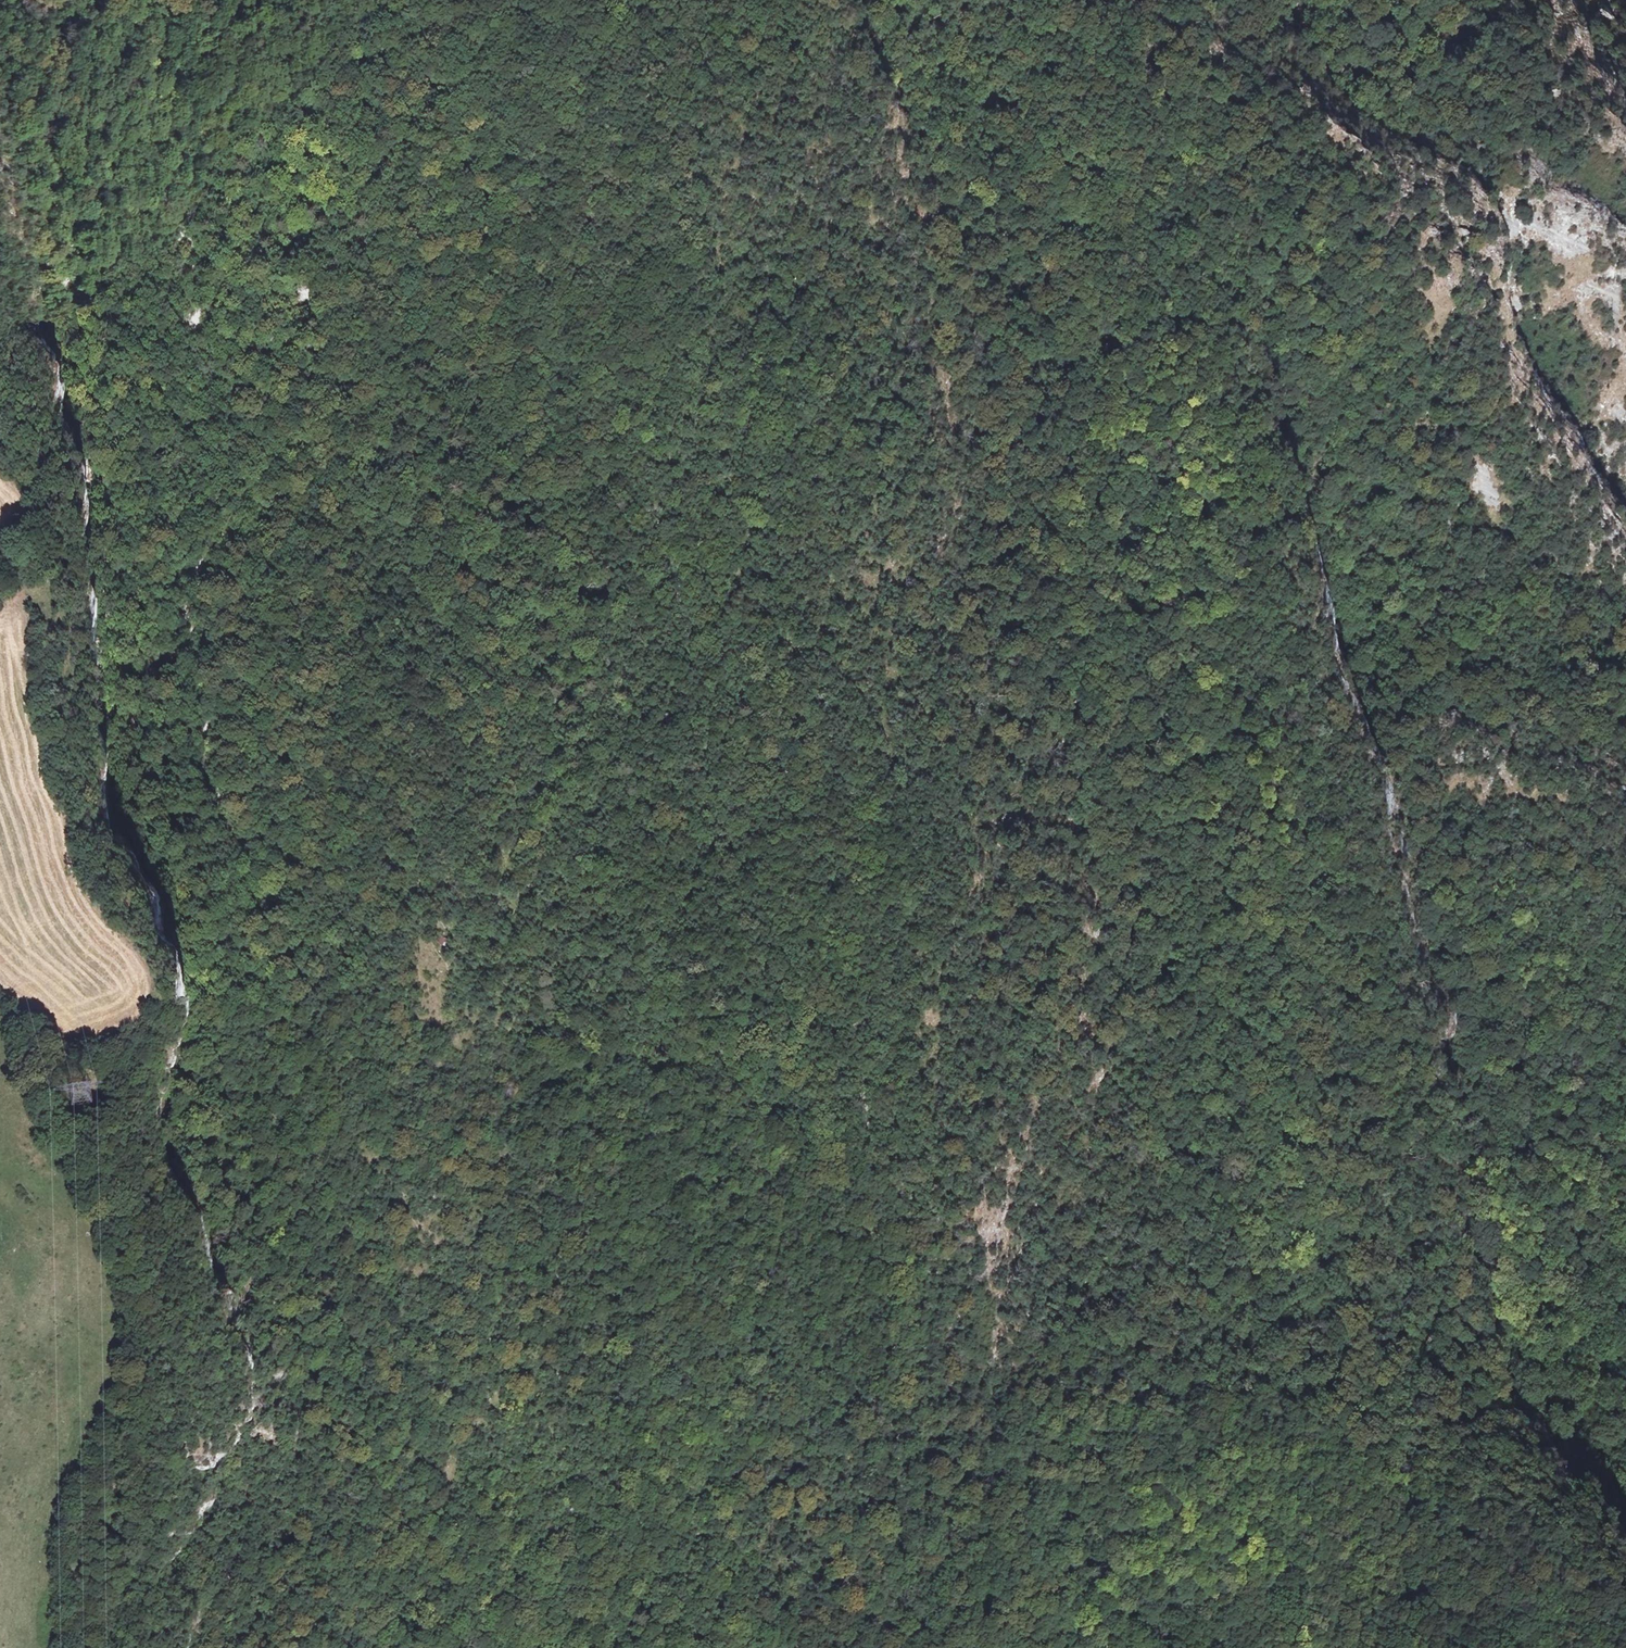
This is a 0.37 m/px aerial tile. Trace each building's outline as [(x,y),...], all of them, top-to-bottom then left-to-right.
[(439,937),(438,945),(447,947),(448,938),(439,937)]
